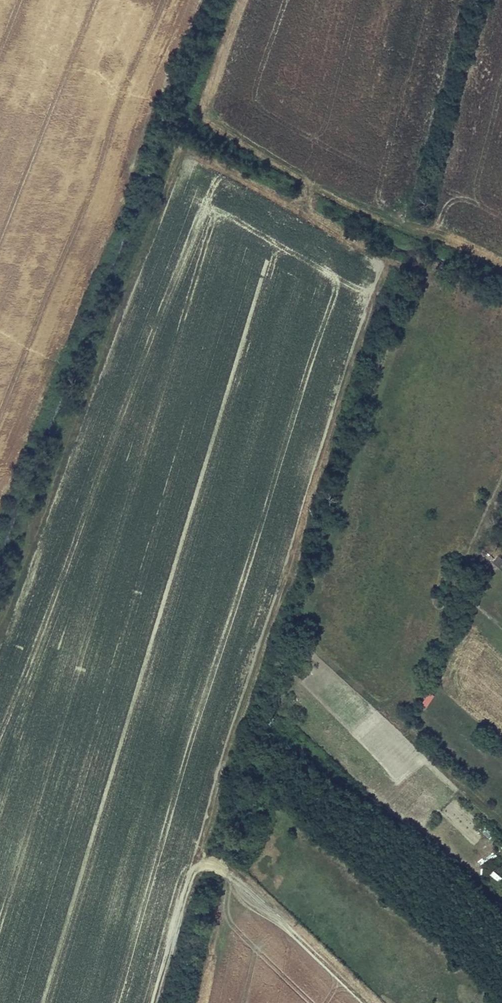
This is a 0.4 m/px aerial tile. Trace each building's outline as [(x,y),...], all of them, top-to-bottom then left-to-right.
[(422,702),(428,705),(435,694),(430,690),(422,702)]
